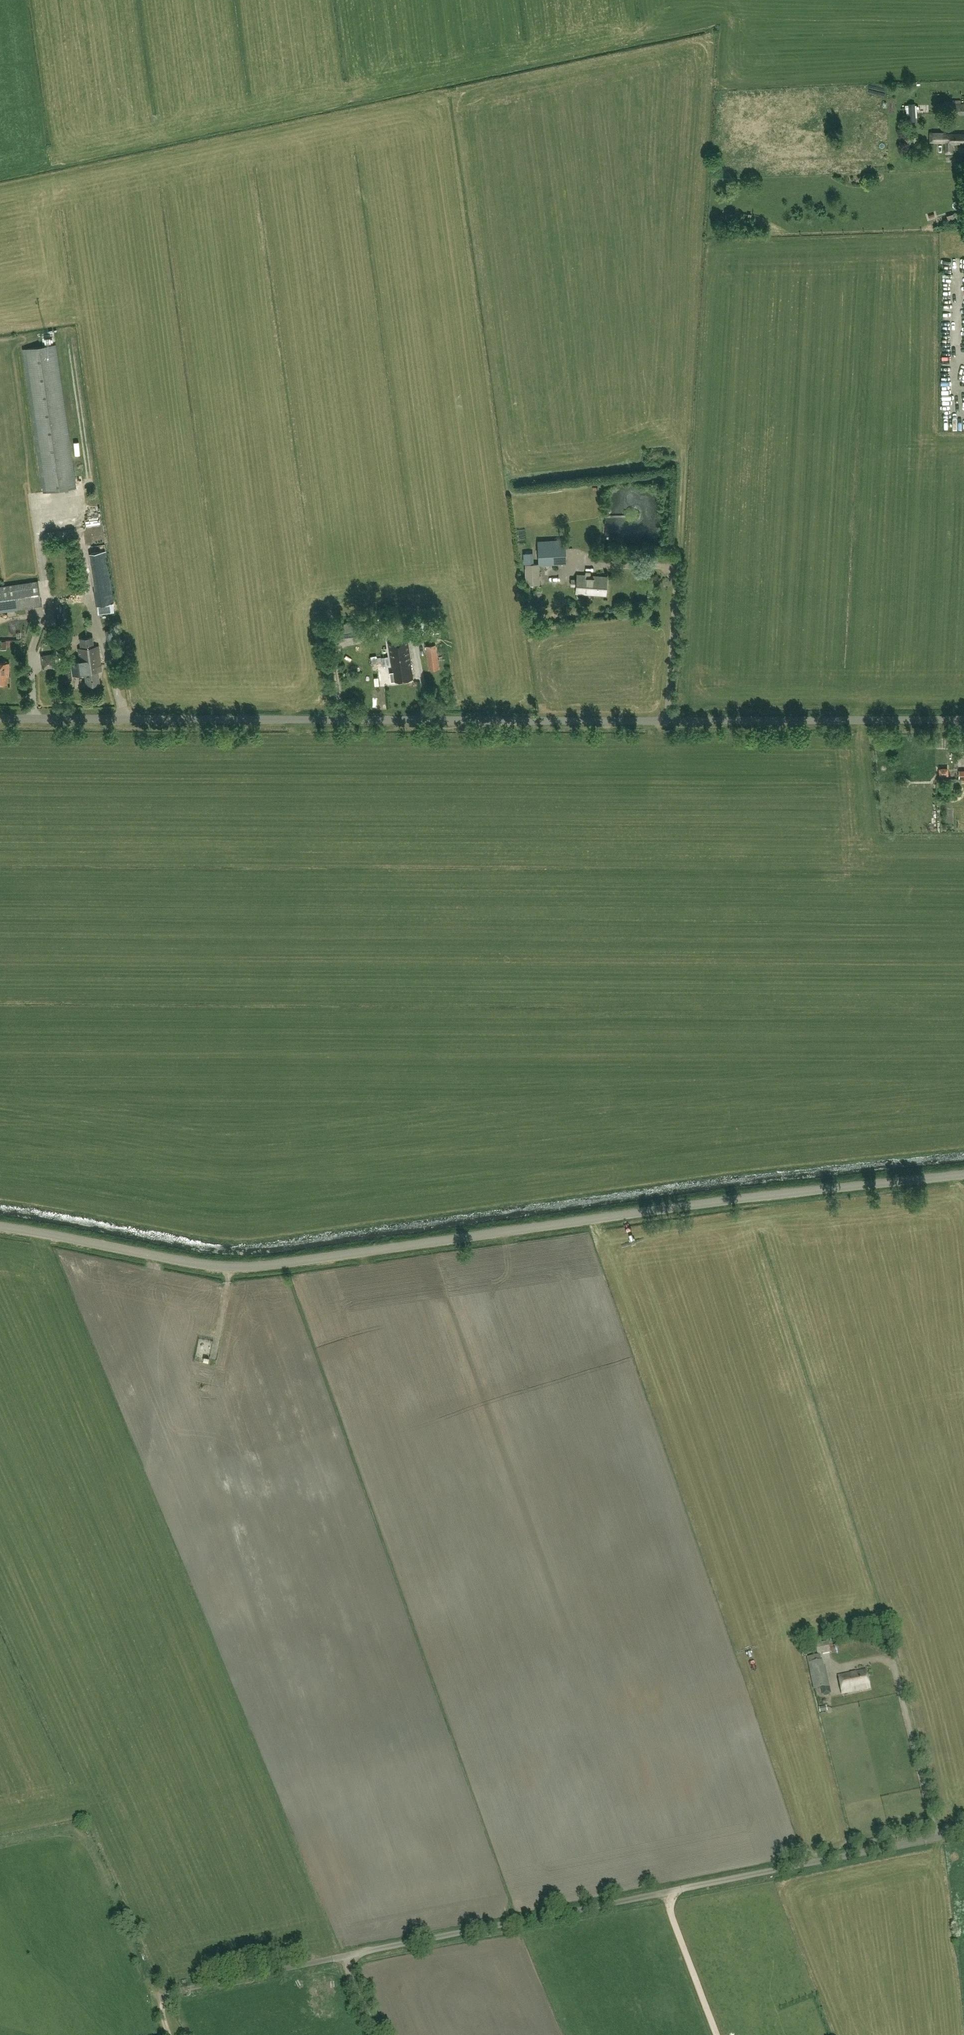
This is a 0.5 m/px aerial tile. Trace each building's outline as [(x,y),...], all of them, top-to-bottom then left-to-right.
[(930,132),(930,141),(946,141),(945,152),(952,152),(952,142),(963,142),(963,134),(946,133),(946,132),(930,132)] [(55,344),(23,349),(44,491),(76,487),(55,344)] [(539,563),(566,562),(565,540),(538,541),(539,563)] [(91,552),(93,572),(109,570),(106,550),(91,552)] [(540,583),(538,563),(526,564),(527,584),(540,583)] [(578,574),(577,579),(571,579),(571,585),(577,585),(576,592),(606,594),(607,576),(578,574)] [(42,605),(38,581),(0,587),(0,611),(42,605)] [(96,604),(113,602),(111,588),(94,590),(96,604)] [(329,625),(323,626),(325,639),(331,638),(331,639),(369,635),(368,633),(375,633),(374,620),(367,621),(367,620),(329,624),(329,625)] [(79,648),(80,659),(91,658),(91,660),(100,659),(98,645),(94,646),(93,636),(80,638),(81,647),(79,648)] [(407,641),(389,643),(393,671),(390,671),(391,680),(412,677),(407,641)] [(436,644),(427,645),(430,669),(439,667),(436,644)] [(91,660),(91,658),(80,659),(82,672),(85,672),(87,684),(100,683),(99,670),(101,670),(100,659),(91,660)] [(2,683),(7,683),(7,675),(9,675),(10,662),(0,662),(0,683),(2,683)] [(824,1660),(833,1658),(832,1651),(823,1652),(824,1660)] [(822,1660),(821,1661),(820,1655),(807,1658),(814,1689),(829,1686),(825,1666),(824,1667),(822,1660)] [(851,1675),(851,1673),(838,1676),(842,1694),(870,1688),(866,1670),(856,1672),(856,1674),(851,1675)]
